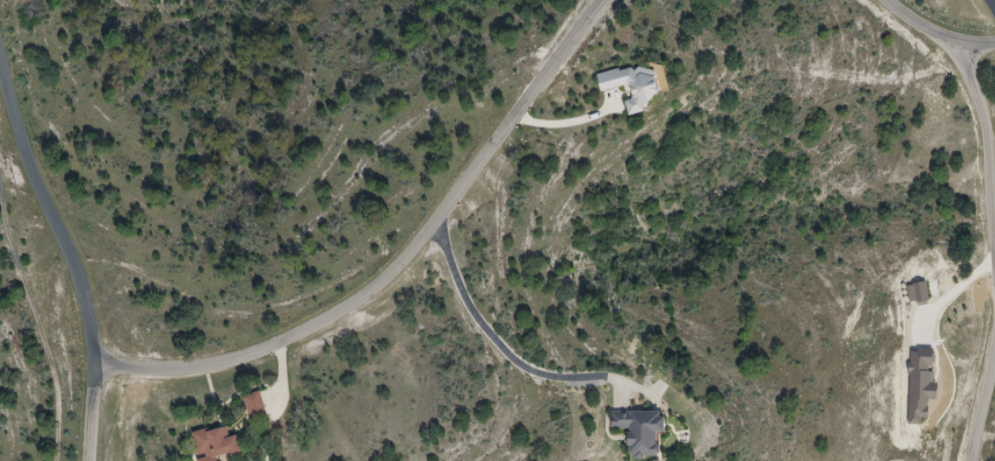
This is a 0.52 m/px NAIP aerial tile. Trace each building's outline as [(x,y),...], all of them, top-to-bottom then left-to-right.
[(654,65),(599,75),(601,91),(624,87),(629,115),(646,112),(644,100),(660,98),(654,65)] [(269,416),(259,392),(243,398),(254,423),(269,416)] [(630,430),(630,459),(658,459),(658,433),(666,433),(666,412),(613,412),(613,430),(630,430)] [(238,436),(230,438),(227,427),(194,434),(199,460),(198,460),(199,460),(218,460),(218,458),(242,453),(238,436)]
